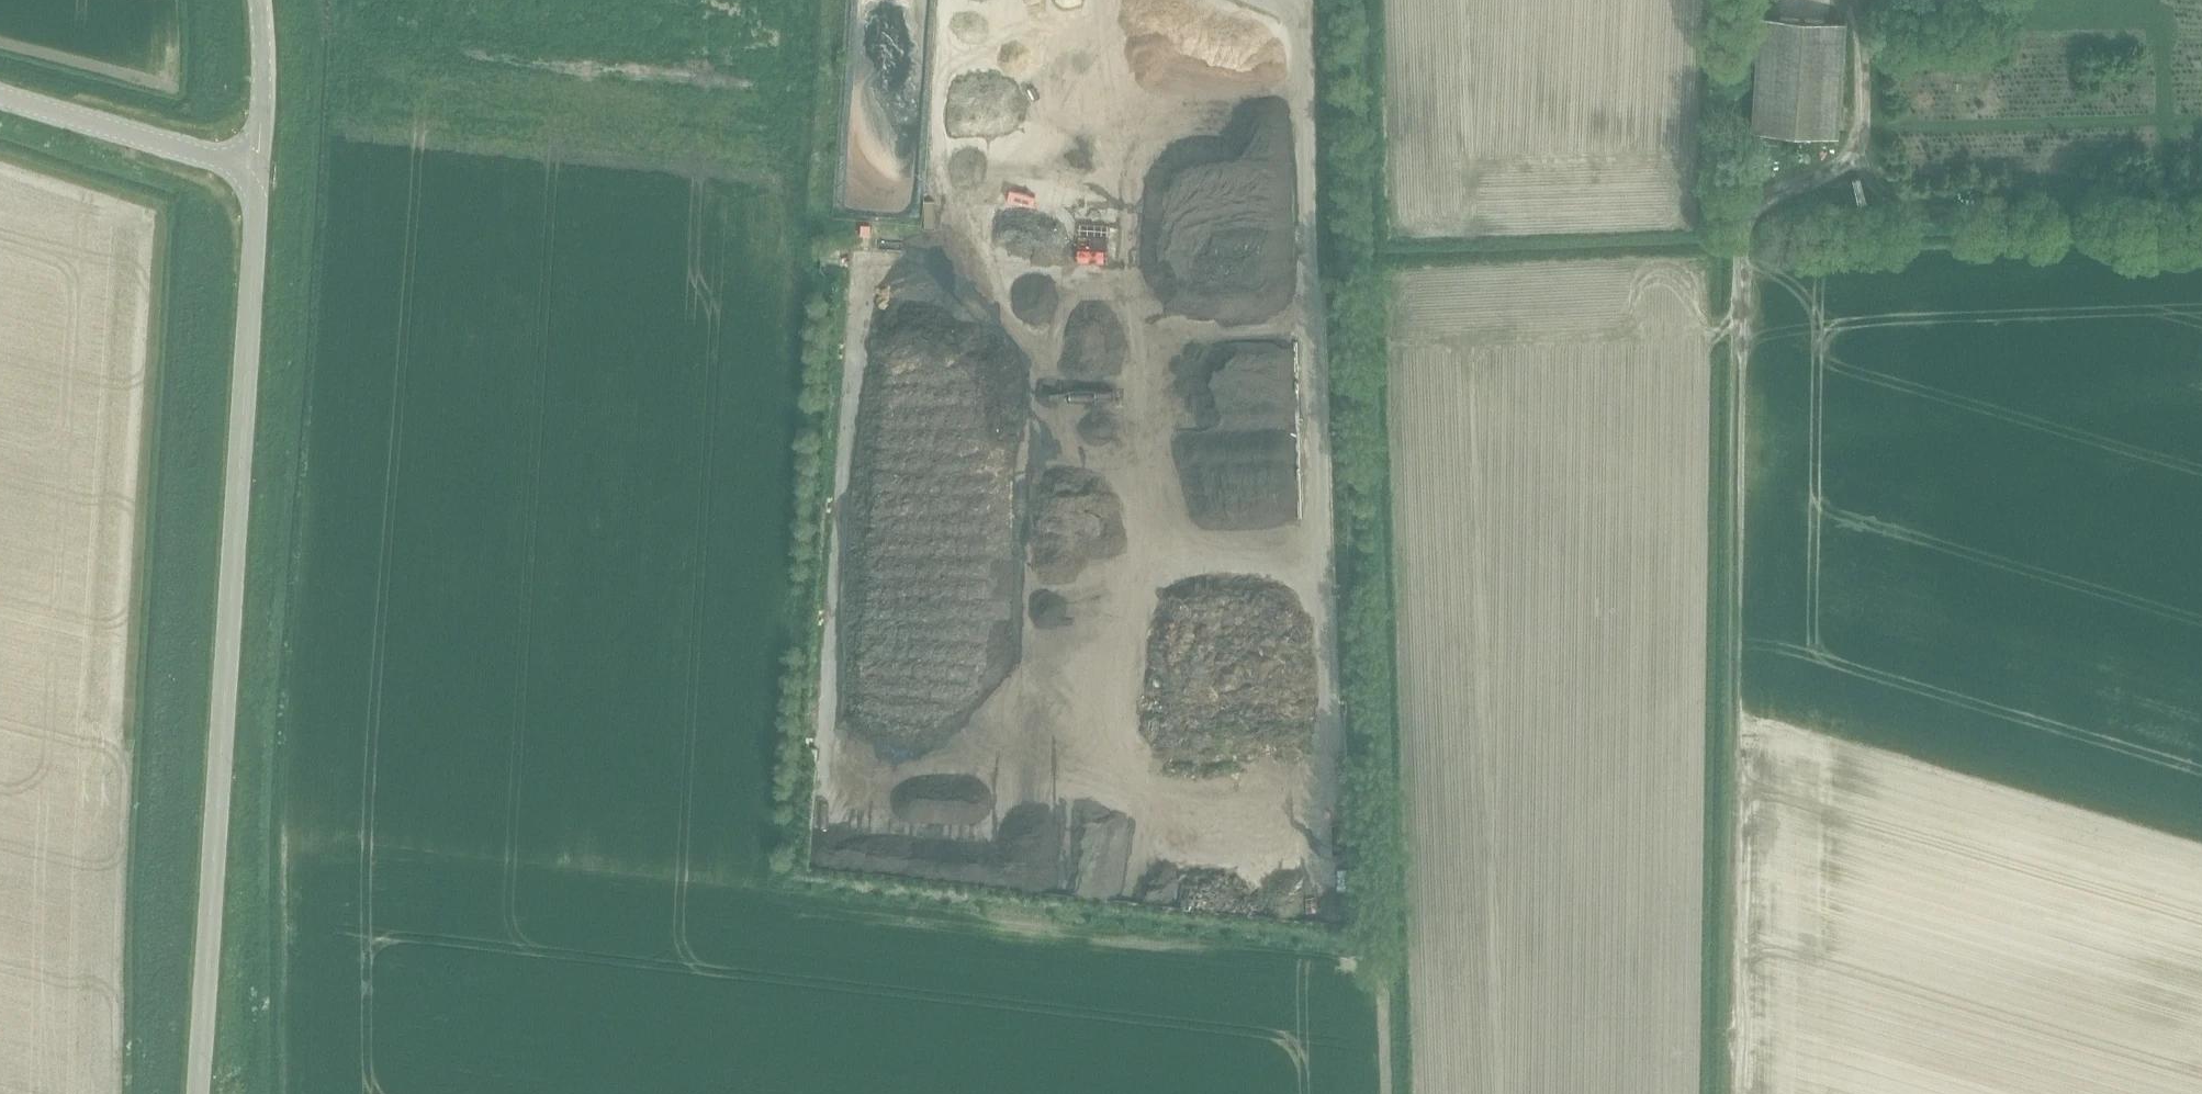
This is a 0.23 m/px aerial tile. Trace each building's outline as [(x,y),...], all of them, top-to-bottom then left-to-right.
[(1752,130),(1838,136),(1846,21),(1760,15),(1752,130)] [(1194,655),(1194,665),(1220,664),(1220,654),(1194,655)]
